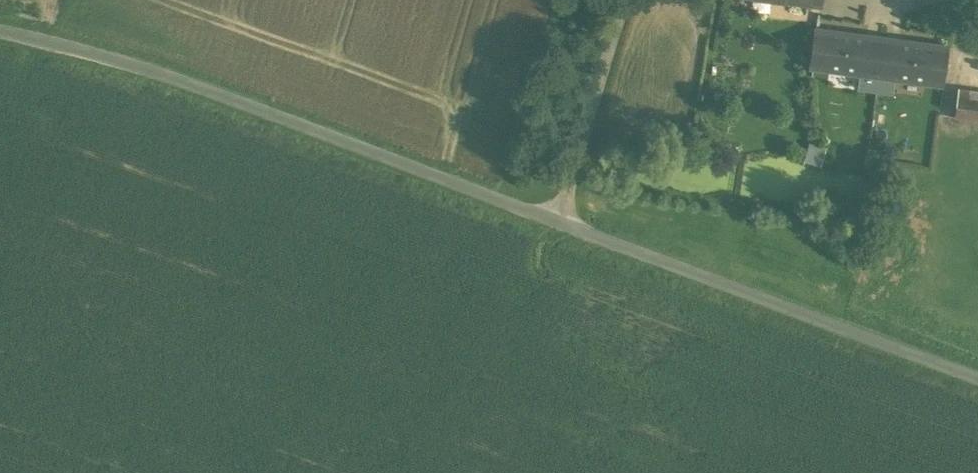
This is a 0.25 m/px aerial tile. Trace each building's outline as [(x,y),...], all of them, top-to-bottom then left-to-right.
[(908,42),(817,29),(811,66),(903,79),(908,42)] [(947,48),(908,42),(903,79),(942,84),(947,48)] [(960,84),(957,112),(977,115),(977,87),(960,84)]
